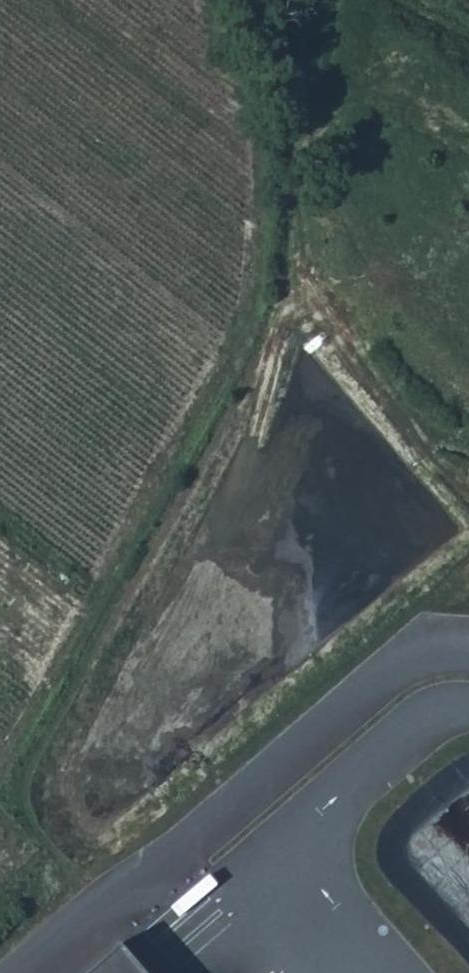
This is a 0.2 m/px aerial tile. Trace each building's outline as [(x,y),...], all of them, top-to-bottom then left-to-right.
[(131,940),(113,941),(76,972),(160,972),(131,940)]
